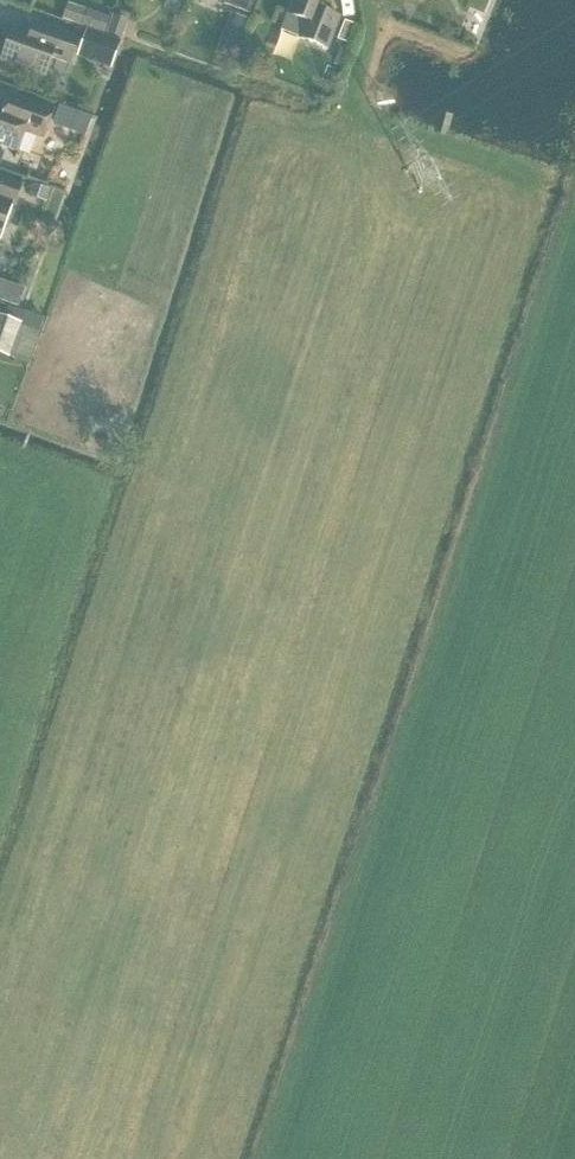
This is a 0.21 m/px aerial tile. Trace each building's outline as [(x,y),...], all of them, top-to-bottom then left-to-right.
[(254,0),(225,0),(224,3),(249,13),(254,0)] [(340,17),(324,11),(328,0),(292,0),(287,14),(305,21),(299,37),(328,48),(340,17)] [(356,24),(344,19),(336,39),(349,43),(356,24)] [(42,40),(12,29),(0,61),(44,77),(51,57),(69,63),(78,38),(47,27),(42,40)] [(0,109),(0,145),(17,151),(24,131),(42,138),(53,110),(21,98),(16,114),(0,109)] [(0,176),(0,218),(6,202),(13,204),(21,184),(0,176)] [(46,199),(49,190),(31,184),(29,194),(46,199)] [(0,282),(0,302),(19,309),(26,291),(0,282)] [(0,314),(0,354),(9,357),(22,322),(0,314)]
